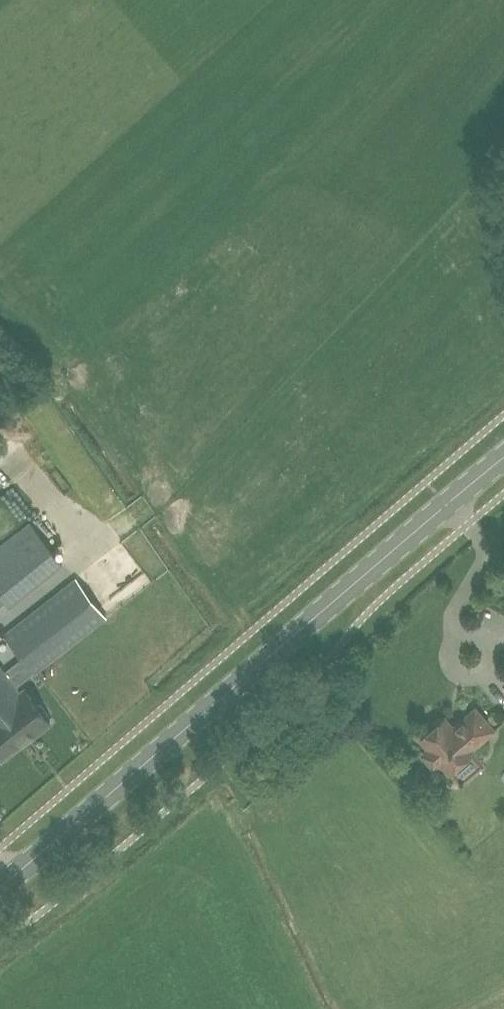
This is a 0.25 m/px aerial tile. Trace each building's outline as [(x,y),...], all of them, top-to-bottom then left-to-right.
[(0,506),(0,532),(27,519),(16,498),(0,506)] [(61,562),(30,523),(0,547),(0,601),(3,599),(8,605),(61,562)] [(34,673),(105,618),(74,578),(3,633),(22,657),(3,672),(0,668),(0,756),(30,734),(31,736),(49,722),(46,718),(48,713),(41,704),(36,705),(24,690),(19,693),(14,687),(34,672),(34,673)] [(493,730),(475,709),(452,728),(444,718),(442,719),(437,719),(431,724),(431,729),(419,739),(428,749),(426,753),(426,757),(427,761),(431,764),(436,764),(440,762),(448,772),(459,785),(484,764),(471,749),(493,730)]
